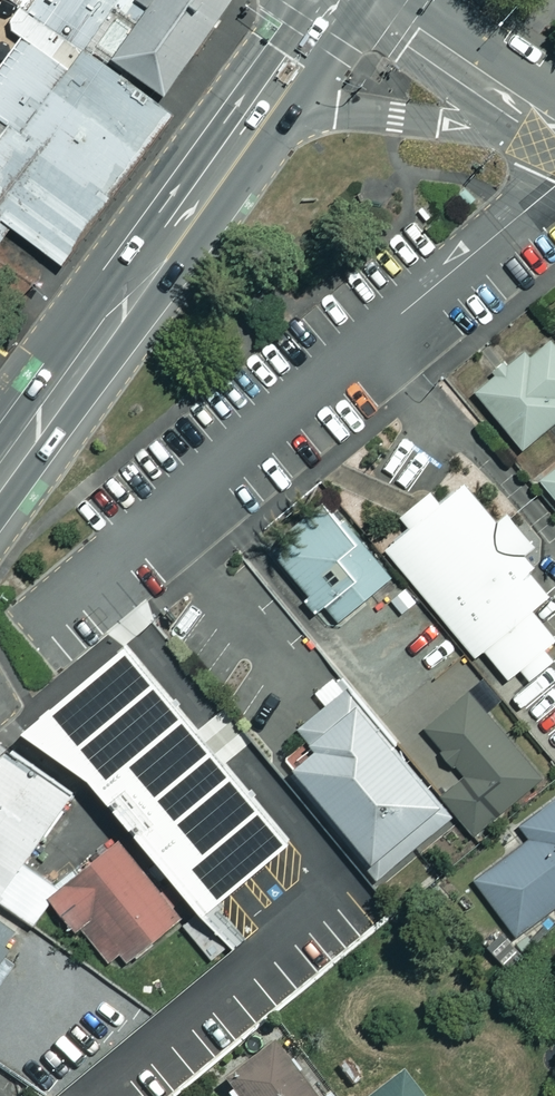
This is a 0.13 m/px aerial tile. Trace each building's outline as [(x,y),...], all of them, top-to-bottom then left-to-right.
[(2,10),(15,19),(16,31),(25,38),(0,72),(0,247),(14,227),(43,247),(152,96),(158,88),(118,59),(161,0),(10,0),(2,10)] [(158,88),(172,97),(240,0),(161,0),(118,59),(158,88)] [(152,96),(43,247),(65,264),(68,266),(179,115),(175,112),(152,96)] [(554,340),(483,394),(525,450),(554,427),(554,342),(554,340)] [(544,483),(554,495),(554,473),(544,483)] [(469,484),(390,551),(479,657),(489,648),(513,676),(554,641),(554,636),(535,613),(554,597),(534,573),(540,568),(531,557),(542,548),(509,509),(498,518),(469,484)] [(344,524),(326,502),(280,539),(284,544),(272,553),(320,611),(329,604),(342,620),(394,578),(348,521),(344,524)] [(457,818),(350,689),(301,729),(322,754),(295,776),(381,880),(457,818)] [(539,775),(469,691),(422,729),(461,776),(445,790),(476,827),(539,775)] [(149,776),(98,737),(82,758),(133,798),(149,776)] [(0,743),(0,902),(36,927),(54,901),(63,889),(27,864),(75,796),(0,743)] [(520,826),(529,839),(473,880),(513,934),(554,902),(554,799),(520,826)] [(186,919),(123,841),(63,889),(54,901),(79,932),(85,927),(121,971),(186,919)] [(273,906),(238,864),(195,899),(229,942),(273,906)] [(0,922),(0,964),(20,935),(0,922)] [(265,1036),(214,1074),(230,1095),(310,1095),(265,1036)] [(400,1072),(368,1095),(417,1095),(400,1072)] [(323,1088),(312,1095),(329,1095),(323,1088)]
